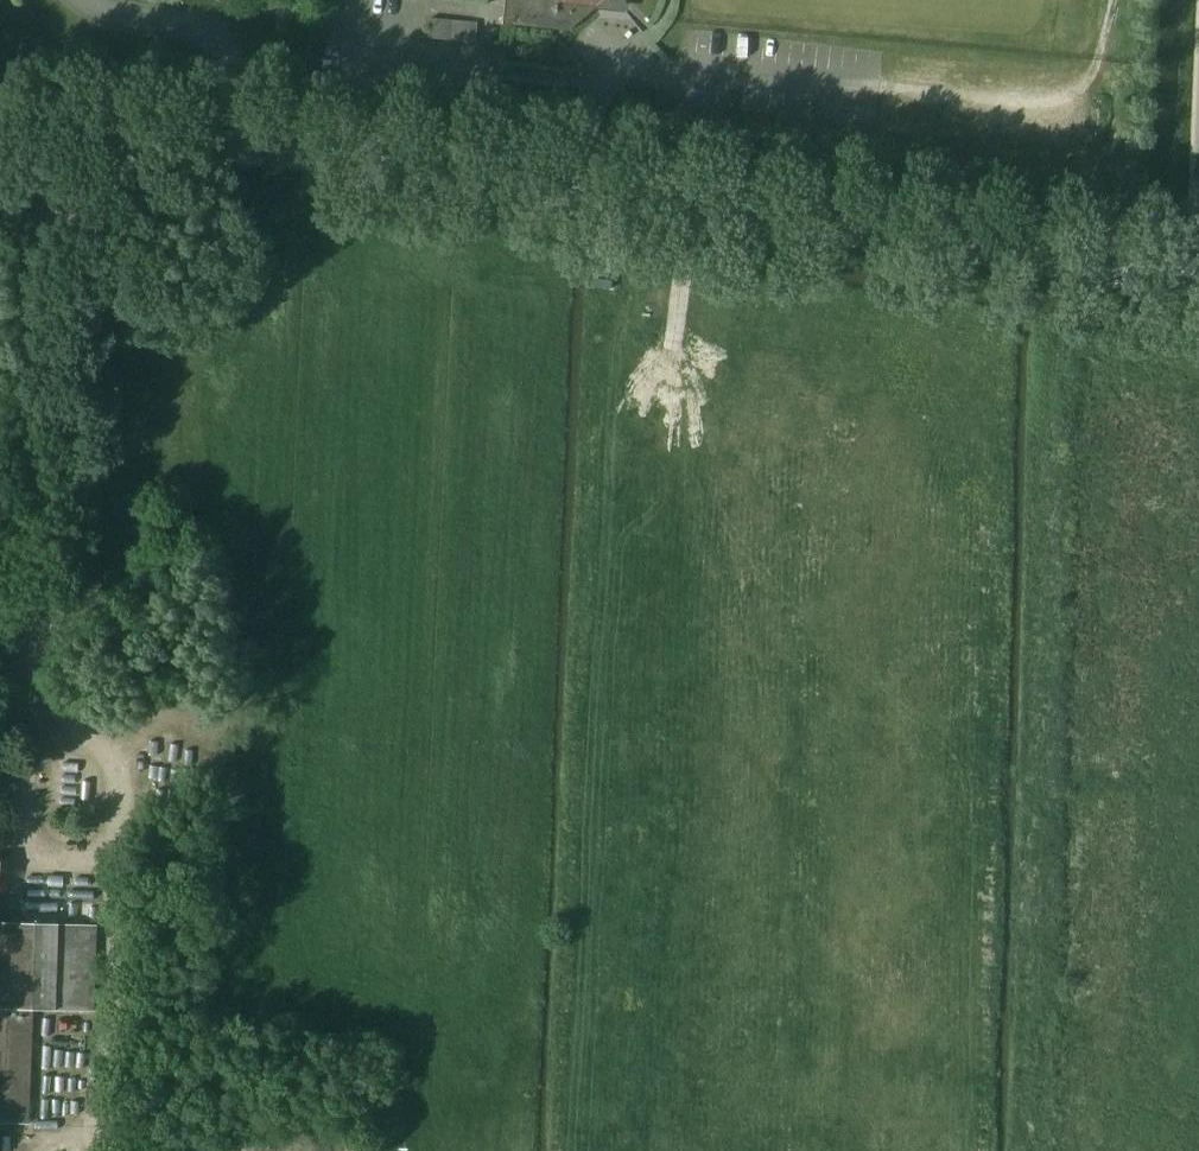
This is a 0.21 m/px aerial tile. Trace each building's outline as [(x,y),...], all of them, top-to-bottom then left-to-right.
[(494,8),(560,15),(578,0),(495,0),(494,8)] [(431,3),(430,39),(477,40),(478,4),(431,3)] [(0,922),(0,1122),(31,1123),(35,1010),(96,1012),(99,925),(0,922)]
